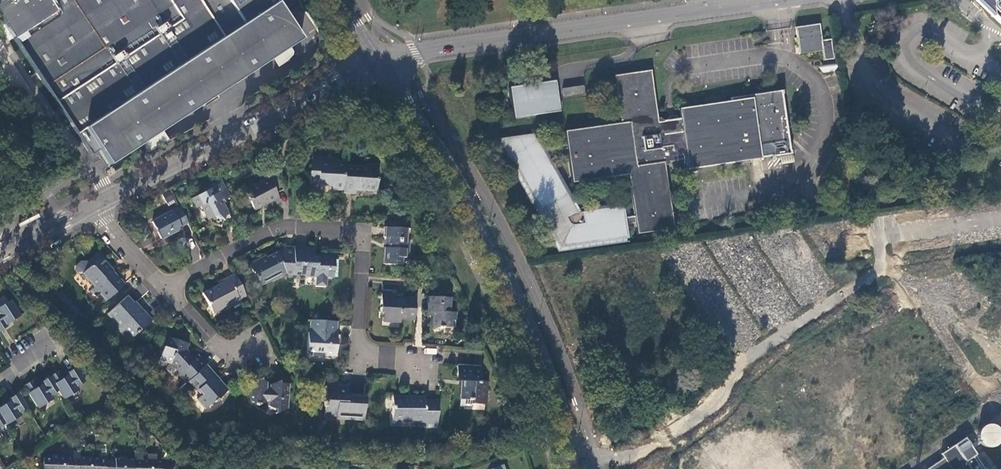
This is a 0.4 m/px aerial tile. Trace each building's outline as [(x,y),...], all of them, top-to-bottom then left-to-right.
[(10,31),(91,156),(100,151),(108,163),(299,37),(275,0),(0,0),(0,17),(10,31)] [(1000,22),(1000,0),(978,0),(1000,22)] [(821,24),(797,26),(799,53),(822,51),(823,60),(834,59),(832,39),(822,40),(821,24)] [(634,236),(676,231),(668,165),(668,162),(676,163),(675,169),(684,170),(736,163),(736,160),(792,153),(784,92),(682,106),(680,118),(659,121),(652,69),(616,74),(615,78),(621,123),(566,130),(569,150),(573,182),(597,186),(610,184),(611,179),(628,177),(631,198),(630,203),(634,236)] [(516,118),(562,111),(557,80),(512,87),(516,118)] [(563,87),(563,96),(585,94),(584,86),(563,87)] [(556,239),(558,250),(622,242),(629,239),(625,205),(597,209),(595,210),(580,211),(570,189),(571,201),(547,151),(549,150),(547,146),(546,140),(542,132),(502,137),(490,142),(493,149),(507,147),(518,171),(553,246),(551,228),(556,239)] [(346,167),(346,163),(335,162),(335,159),(312,158),(310,186),(318,187),(318,185),(333,186),(333,190),(345,191),(346,167)] [(345,191),(344,193),(357,194),(358,190),(375,191),(378,192),(380,166),(369,166),(369,168),(346,167),(345,191)] [(244,191),(254,210),(279,198),(277,193),(282,190),(273,172),(267,175),(268,178),(244,191)] [(232,197),(222,178),(203,188),(205,192),(191,199),(196,208),(201,206),(209,223),(222,226),(225,216),(228,215),(221,202),(232,197)] [(163,193),(167,205),(174,202),(170,191),(163,193)] [(189,223),(182,209),(154,223),(162,238),(181,228),(181,227),(189,223)] [(385,264),(402,266),(402,258),(409,259),(412,229),(387,227),(385,264)] [(294,274),(296,247),(284,246),(284,248),(267,257),(265,256),(249,264),(261,286),(286,274),(294,274)] [(315,249),(296,247),(294,274),(307,275),(307,277),(323,278),(322,287),(333,288),(333,279),(340,279),(342,258),(323,257),(323,258),(315,257),(315,249)] [(87,269),(100,258),(97,254),(87,263),(80,263),(76,267),(75,273),(77,275),(85,267),(87,269)] [(104,305),(125,286),(117,278),(118,277),(100,258),(87,269),(85,267),(76,275),(91,291),(98,299),(102,296),(105,300),(101,303),(104,305)] [(248,297),(235,273),(221,280),(222,283),(203,293),(214,313),(248,297)] [(416,320),(417,301),(405,300),(395,299),(396,296),(396,295),(382,295),(381,313),(385,313),(384,318),(384,322),(402,323),(402,319),(416,320)] [(113,322),(129,340),(151,320),(135,302),(133,303),(127,297),(108,314),(114,321),(113,322)] [(435,313),(435,317),(434,328),(444,329),(445,327),(457,328),(458,314),(450,313),(451,299),(430,297),(429,312),(435,313)] [(8,325),(7,323),(20,315),(11,300),(0,307),(0,330),(8,325)] [(337,336),(338,323),(312,321),(311,333),(309,333),(308,353),(315,353),(315,359),(325,359),(326,357),(338,357),(339,336),(337,336)] [(191,381),(208,365),(200,356),(195,360),(190,355),(189,356),(185,351),(187,345),(170,339),(167,348),(164,348),(161,359),(173,363),(182,372),(180,374),(188,384),(191,381)] [(230,391),(208,365),(191,381),(204,395),(200,399),(208,409),(215,403),(216,404),(230,391)] [(461,407),(466,407),(466,406),(473,407),(473,404),(487,405),(488,382),(481,382),(482,368),(458,366),(457,381),(462,381),(461,407)] [(59,371),(50,376),(59,391),(64,399),(79,390),(77,386),(85,382),(76,368),(68,373),(69,374),(63,378),(59,371)] [(59,391),(50,376),(42,381),(43,383),(37,386),(33,380),(24,385),(39,408),(53,399),(51,395),(59,391)] [(278,405),(278,414),(288,409),(290,385),(281,385),(281,382),(268,385),(267,384),(263,381),(262,380),(252,383),(252,401),(259,406),(267,402),(269,402),(269,405),(278,405)] [(365,421),(367,398),(345,396),(346,389),(325,387),(323,403),(322,402),(322,407),(323,407),(322,414),(344,415),(344,419),(365,421)] [(17,393),(10,398),(11,400),(0,407),(0,415),(5,423),(6,425),(22,415),(20,411),(26,407),(17,393)] [(425,421),(425,427),(439,427),(439,403),(427,403),(426,396),(414,396),(414,398),(393,399),(393,420),(425,421)] [(988,449),(1000,442),(1000,431),(996,422),(979,431),(988,449)] [(497,430),(500,438),(509,435),(505,427),(497,430)] [(986,468),(967,437),(944,451),(939,462),(926,468),(988,468),(986,468)] [(143,452),(134,452),(134,458),(134,460),(133,468),(174,468),(174,461),(162,460),(142,458),(143,452)] [(79,458),(72,457),(72,456),(52,455),(52,459),(43,458),(42,468),(79,468),(79,458)] [(107,459),(99,458),(99,457),(79,456),(79,458),(79,468),(106,468),(107,459)] [(134,458),(115,457),(115,459),(107,459),(106,468),(133,468),(134,460),(134,458)]
